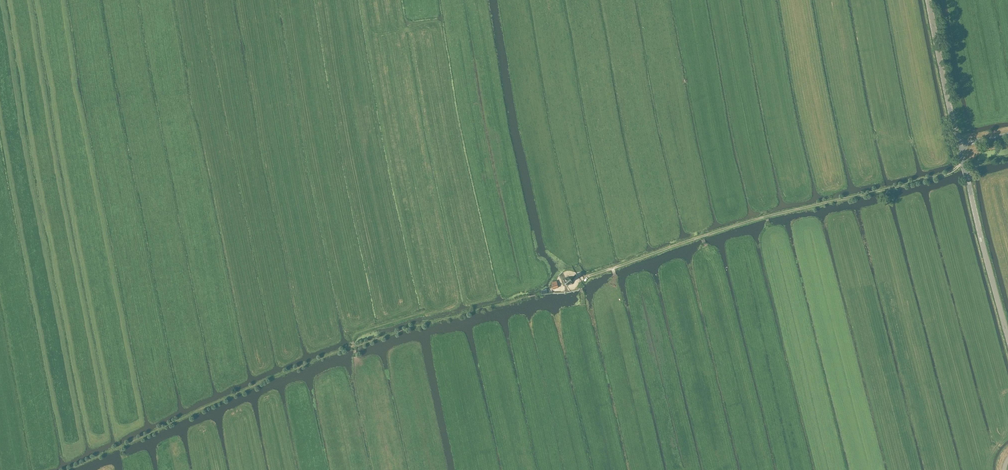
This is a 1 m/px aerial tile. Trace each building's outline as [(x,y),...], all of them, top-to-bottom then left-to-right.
[(573,284),(571,277),(565,279),(566,285),(573,284)]
